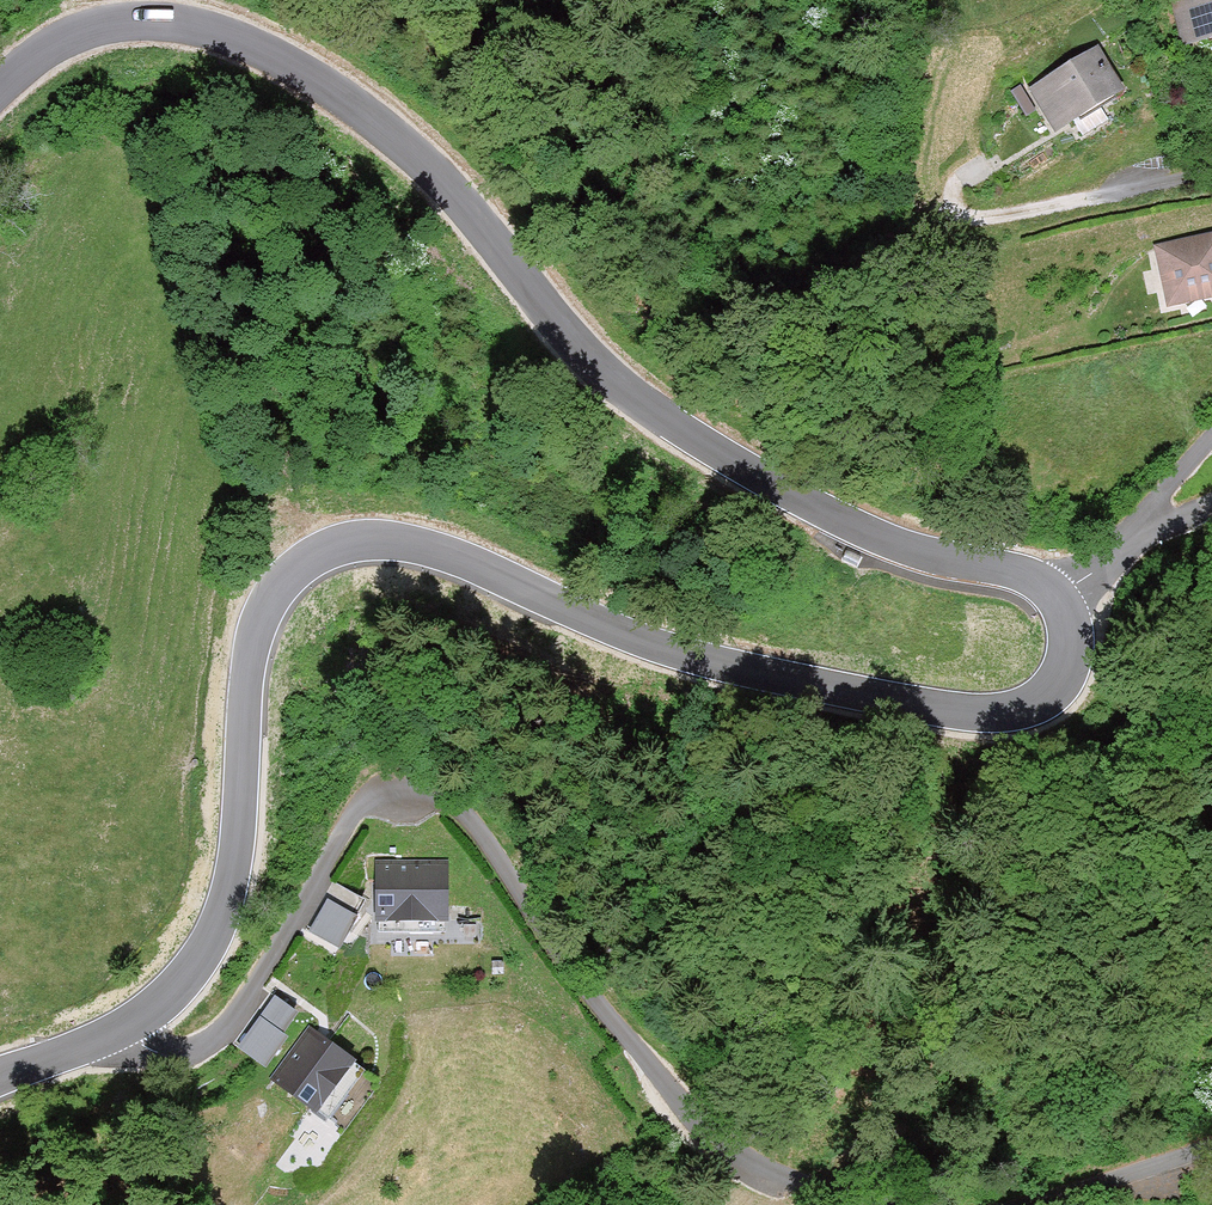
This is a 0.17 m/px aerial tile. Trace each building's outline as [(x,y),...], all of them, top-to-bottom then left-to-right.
[(1211,34),(1211,0),(1172,0),(1180,40),(1211,34)] [(1094,42),(1027,85),(1058,133),(1125,90),(1094,42)] [(1154,245),(1167,307),(1211,298),(1211,233),(1154,245)] [(448,862),(375,861),(374,921),(377,921),(377,932),(444,933),(444,921),(447,921),(448,862)] [(327,900),(308,932),(338,950),(357,917),(327,900)] [(293,1013),(275,999),(240,1045),(265,1064),(285,1038),(278,1033),(293,1013)] [(367,1066),(309,1026),(270,1081),(328,1121),(367,1066)]
